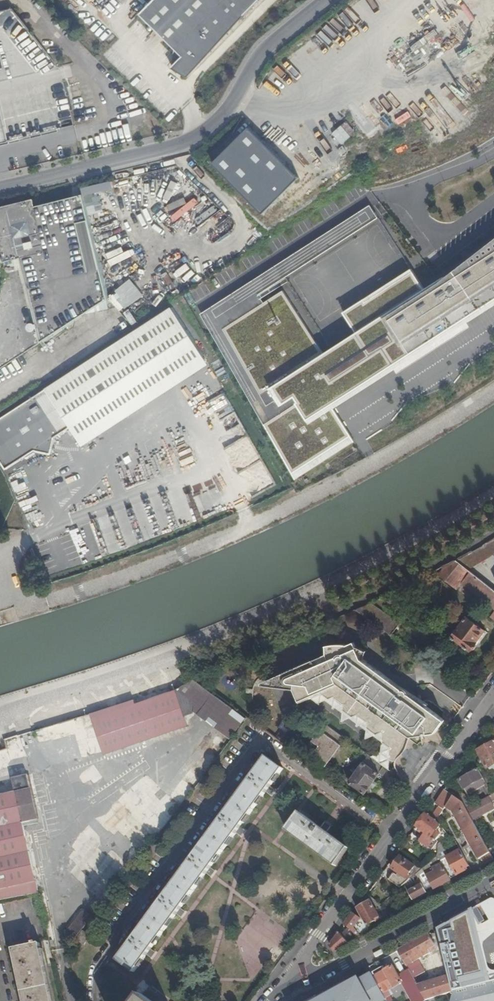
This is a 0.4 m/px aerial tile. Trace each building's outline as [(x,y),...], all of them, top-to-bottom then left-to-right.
[(193,37),(182,49),(199,58),(256,0),(155,0),(193,37)] [(0,8),(0,137),(72,119),(59,65),(12,5),(0,8)] [(376,97),(391,116),(403,107),(388,88),(376,97)] [(345,128),(350,124),(347,121),(333,133),(342,144),(352,136),(345,128)] [(171,200),(178,183),(172,180),(165,197),(171,200)] [(37,200),(35,194),(0,202),(0,243),(4,258),(22,253),(37,316),(32,317),(30,319),(29,323),(31,326),(34,327),(37,326),(39,325),(43,336),(109,294),(83,190),(37,200)] [(220,331),(264,302),(259,294),(378,216),(370,204),(201,314),(264,424),(271,420),(220,331)] [(220,331),(271,420),(264,424),(296,479),(355,441),(332,409),(395,369),(397,373),(470,327),(467,323),(493,305),(493,240),(446,275),(445,274),(424,287),(411,267),(343,311),(356,332),(324,353),(283,290),(264,302),(220,331)] [(120,312),(134,304),(124,287),(110,295),(120,312)] [(0,419),(0,458),(6,468),(36,450),(51,453),(55,437),(71,427),(80,441),(206,359),(173,308),(0,419)] [(131,309),(125,312),(132,324),(138,321),(131,309)] [(201,399),(215,394),(209,378),(195,383),(201,399)] [(212,403),(214,408),(214,409),(225,432),(240,425),(233,411),(231,412),(224,397),(212,403)] [(93,433),(80,441),(83,446),(96,437),(93,433)] [(455,561),(467,570),(493,555),(493,539),(455,561)] [(455,561),(429,574),(431,577),(437,574),(456,590),(463,582),(476,593),(475,594),(493,609),(493,592),(467,570),(455,561)] [(422,578),(411,583),(416,592),(427,586),(422,578)] [(356,611),(390,636),(398,625),(370,604),(356,611)] [(485,631),(467,618),(452,638),(470,652),(471,650),(472,651),(474,650),(477,647),(477,644),(476,644),(485,631)] [(310,662),(412,737),(435,734),(445,721),(363,660),(355,643),(348,645),(344,644),(336,644),(331,645),(326,646),(327,655),(310,662)] [(297,668),(406,748),(407,741),(408,740),(412,737),(310,662),(297,668)] [(402,754),(406,748),(297,668),(277,676),(279,687),(295,689),(299,701),(319,693),(328,700),(335,699),(342,704),(343,711),(352,718),(358,717),(365,722),(367,729),(376,736),(381,735),(381,751),(386,756),(384,758),(388,761),(395,761),(396,759),(399,757),(402,754)] [(265,686),(279,687),(277,676),(264,682),(265,686)] [(184,717),(193,714),(194,703),(183,695),(194,678),(161,689),(126,702),(96,711),(90,713),(104,756),(188,728),(184,717)] [(193,714),(231,740),(247,718),(194,678),(183,695),(194,703),(193,714)] [(89,716),(39,729),(43,743),(51,741),(53,752),(78,746),(81,756),(98,751),(89,716)] [(337,742),(342,736),(325,724),(313,740),(319,746),(312,756),(326,766),(341,746),(337,742)] [(5,739),(10,759),(22,756),(18,737),(5,739)] [(477,752),(486,770),(493,765),(493,742),(477,752)] [(283,768),(267,756),(117,960),(134,973),(147,955),(148,956),(152,951),(151,950),(177,914),(178,915),(182,910),(180,909),(207,873),(208,874),(212,869),(210,869),(236,833),(238,834),(242,829),(240,828),(266,792),(268,793),(272,788),(270,786),(283,768)] [(365,794),(384,768),(368,756),(348,782),(365,794)] [(13,781),(8,757),(0,760),(0,784),(13,781)] [(486,785),(478,770),(459,781),(467,795),(486,785)] [(16,793),(23,824),(36,822),(27,778),(13,781),(16,793)] [(183,802),(194,787),(181,778),(171,793),(183,802)] [(465,795),(448,784),(443,790),(445,791),(454,797),(463,803),(466,810),(467,810),(473,806),(465,795)] [(437,821),(446,808),(454,797),(445,791),(436,805),(439,807),(432,818),(437,821)] [(38,892),(28,849),(23,824),(16,793),(0,796),(0,900),(38,892)] [(478,860),(480,858),(489,854),(472,820),(466,810),(463,803),(454,797),(446,808),(453,813),(478,860)] [(466,810),(472,820),(493,809),(488,798),(473,806),(467,810),(466,810)] [(370,807),(380,815),(385,810),(374,801),(370,807)] [(109,828),(119,820),(111,810),(100,818),(109,828)] [(349,849),(299,813),(286,830),(335,867),(349,849)] [(440,826),(437,821),(432,818),(426,814),(416,827),(426,834),(420,842),(432,851),(438,842),(436,841),(440,836),(436,833),(440,826)] [(440,862),(447,858),(440,843),(438,845),(437,857),(440,862)] [(463,870),(468,866),(460,851),(447,858),(440,862),(442,864),(450,879),(464,872),(463,870)] [(484,865),(493,860),(489,854),(480,858),(484,865)] [(389,881),(399,888),(406,878),(408,880),(410,878),(408,876),(414,868),(400,858),(392,870),(395,872),(389,881)] [(433,889),(450,880),(450,879),(442,864),(434,869),(432,870),(429,864),(422,870),(428,882),(433,889)] [(421,885),(428,882),(422,870),(416,875),(419,881),(421,885)] [(406,888),(413,900),(426,893),(421,885),(419,881),(406,888)] [(363,921),(366,926),(375,922),(374,921),(379,918),(370,902),(357,909),(363,921)] [(484,922),(477,909),(472,911),(479,925),(484,922)] [(93,919),(85,912),(68,934),(72,937),(67,944),(70,947),(93,919)] [(357,939),(369,933),(366,926),(363,921),(353,914),(344,926),(349,930),(353,932),(357,939)] [(465,926),(457,930),(465,944),(470,954),(472,960),(475,965),(486,959),(475,939),(478,938),(471,926),(466,929),(465,926)] [(335,952),(357,939),(353,932),(349,930),(345,934),(345,935),(342,937),(338,934),(329,946),(335,952)] [(465,944),(457,930),(445,938),(457,960),(470,954),(465,944)] [(84,932),(77,940),(85,945),(91,938),(84,932)] [(435,946),(428,935),(398,952),(409,970),(414,980),(418,978),(414,970),(416,969),(412,963),(432,952),(430,949),(435,946)] [(487,938),(480,942),(493,968),(493,952),(487,938)] [(14,957),(42,951),(40,944),(13,950),(14,957)] [(42,951),(14,957),(24,1000),(53,1000),(42,951)] [(470,954),(457,960),(460,966),(472,960),(470,954)] [(453,962),(446,964),(449,976),(453,992),(463,989),(460,976),(456,977),(453,962)] [(409,970),(399,977),(392,966),(384,971),(385,972),(374,978),(384,994),(402,983),(413,1000),(425,1000),(426,1000),(417,985),(414,980),(409,970)] [(382,968),(372,974),(374,978),(385,972),(384,971),(382,968)] [(386,999),(384,994),(374,978),(372,974),(350,986),(349,984),(319,1000),(382,1000),(386,999)] [(453,992),(449,976),(417,985),(426,1000),(428,1000),(453,992)] [(483,985),(463,989),(453,992),(451,1000),(493,1000),(493,982),(483,985)]
